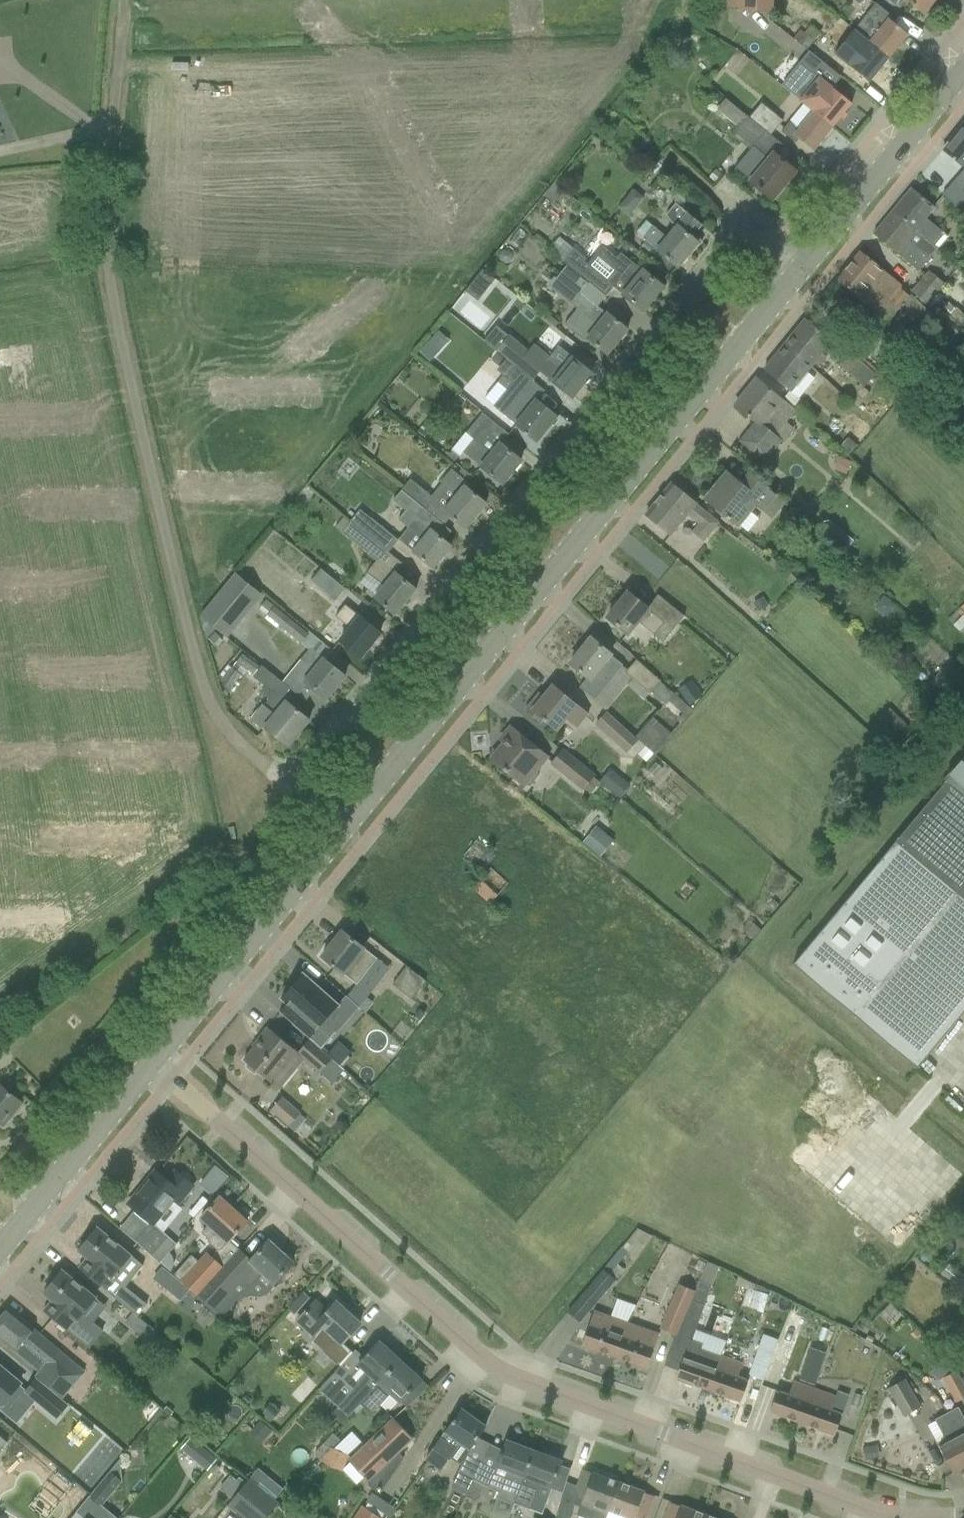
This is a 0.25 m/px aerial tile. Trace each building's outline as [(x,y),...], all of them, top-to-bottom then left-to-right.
[(772,12),(773,0),(739,0),(739,9),(772,12)] [(924,14),(935,0),(907,0),(924,14)] [(855,30),(889,58),(908,34),(890,19),(893,16),(876,3),(855,30)] [(801,29),(794,38),(807,48),(820,33),(811,26),(805,33),(801,29)] [(854,29),(834,53),(869,82),(870,81),(889,58),(855,30),(854,29)] [(800,62),(782,85),(791,92),(793,93),(801,100),(800,100),(805,104),(804,104),(813,112),(833,127),(852,103),(837,91),(833,88),(810,70),(800,62)] [(727,98),(717,109),(739,127),(748,116),(727,98)] [(750,117),(772,135),(784,120),(762,103),(750,117)] [(790,122),(783,131),(796,142),(799,139),(813,151),(833,127),(813,112),(799,129),(790,122)] [(942,194),(944,197),(963,213),(963,212),(963,124),(942,150),(963,168),(942,194)] [(748,153),(735,168),(773,199),(796,172),(778,156),(786,147),(766,131),(750,150),(748,153)] [(936,245),(939,248),(948,237),(944,234),(926,218),(935,208),(927,201),(912,188),(892,211),(914,229),(916,229),(936,245)] [(663,255),(678,267),(699,243),(698,242),(700,241),(701,243),(702,242),(696,232),(698,229),(699,230),(703,225),(676,204),(667,215),(673,223),(674,222),(676,225),(667,237),(647,221),(637,232),(657,249),(656,249),(663,255)] [(889,247),(918,271),(929,258),(938,248),(939,248),(936,245),(916,229),(914,229),(892,211),(874,234),(889,247)] [(645,240),(639,248),(648,255),(654,247),(645,240)] [(500,252),(499,255),(499,258),(501,261),(505,263),(508,262),(511,260),(512,257),(512,254),(510,251),(507,249),(503,250),(500,252)] [(614,287),(643,311),(663,286),(648,273),(647,274),(621,253),(616,260),(603,249),(589,266),(584,263),(586,260),(576,251),(566,264),(567,265),(606,296),(614,287)] [(860,252),(837,280),(877,312),(869,321),(880,331),(884,326),(898,310),(949,354),(963,340),(934,309),(933,308),(930,311),(911,295),(910,296),(901,288),(902,287),(860,252)] [(567,265),(556,278),(584,301),(577,309),(564,325),(586,342),(589,339),(592,342),(608,354),(628,329),(599,306),(606,296),(567,265)] [(482,268),(473,279),(486,289),(495,279),(482,268)] [(913,293),(929,306),(946,284),(930,271),(913,293)] [(956,308),(950,314),(963,329),(963,316),(956,308)] [(814,363),(819,367),(827,357),(822,353),(831,341),(806,320),(785,345),(812,366),(814,363)] [(495,324),(483,338),(498,350),(508,358),(506,359),(533,381),(540,372),(573,398),(593,373),(577,360),(559,346),(547,361),(535,351),(532,355),(509,336),(495,324)] [(430,362),(437,353),(427,344),(419,352),(430,362)] [(764,369),(791,392),(812,366),(785,345),(764,369)] [(839,365),(865,387),(877,373),(851,351),(839,365)] [(506,359),(498,370),(504,375),(500,381),(499,382),(508,390),(517,397),(503,413),(503,414),(521,429),(537,442),(557,417),(537,400),(544,390),(533,381),(506,359)] [(740,441),(766,461),(782,441),(775,436),(794,412),(796,411),(757,379),(736,405),(756,422),(740,441)] [(481,398),(492,404),(503,387),(492,381),(481,398)] [(457,392),(452,399),(461,407),(466,400),(457,392)] [(481,467),(502,484),(522,460),(501,443),(500,443),(494,438),(502,429),(483,414),(457,446),(481,466),(481,467)] [(848,437),(840,446),(850,454),(858,445),(848,437)] [(453,450),(448,456),(455,461),(459,456),(453,450)] [(838,455),(832,468),(846,474),(852,462),(838,455)] [(445,511),(466,528),(486,503),(468,488),(471,485),(452,469),(442,482),(458,495),(445,511)] [(727,473),(706,498),(722,512),(737,524),(749,510),(755,503),(757,505),(772,517),(784,503),(765,487),(750,474),(749,475),(754,480),(746,489),(741,485),(727,473)] [(402,491),(424,509),(434,497),(412,479),(402,491)] [(692,532),(704,542),(719,524),(672,484),(646,515),(672,535),(689,515),(699,524),(692,532)] [(402,491),(394,501),(407,511),(406,511),(399,520),(409,528),(409,529),(422,540),(414,551),(413,552),(416,555),(418,556),(433,569),(452,546),(445,540),(452,532),(436,520),(424,510),(424,509),(402,491)] [(360,509),(351,522),(352,523),(354,524),(389,552),(399,540),(373,519),(361,510),(360,509)] [(830,521),(822,532),(837,543),(845,532),(830,521)] [(344,532),(343,533),(377,561),(367,573),(384,587),(375,598),(381,602),(396,614),(416,589),(395,573),(401,566),(403,564),(389,552),(354,524),(352,523),(351,524),(344,532)] [(311,582),(335,602),(345,589),(321,569),(311,582)] [(206,612),(203,616),(228,636),(262,594),(236,573),(206,612)] [(628,593),(608,617),(624,631),(630,636),(639,623),(654,635),(664,621),(674,629),(684,616),(674,608),(660,596),(649,610),(628,593)] [(763,597),(753,603),(759,612),(769,606),(763,597)] [(268,599),(263,605),(264,606),(271,612),(268,615),(270,616),(280,624),(302,642),(310,633),(268,599)] [(340,642),(361,658),(381,632),(360,616),(360,617),(345,605),(335,617),(350,629),(340,642)] [(214,631),(208,638),(214,644),(215,643),(218,646),(223,641),(220,638),(221,637),(214,631)] [(591,638),(570,663),(587,677),(579,687),(594,700),(622,666),(610,656),(611,655),(607,652),(591,638)] [(301,660),(292,671),(298,676),(314,690),(326,699),(345,676),(325,660),(310,648),(310,649),(301,660)] [(243,652),(237,661),(255,675),(262,666),(243,652)] [(628,670),(626,673),(633,679),(627,685),(644,700),(651,692),(665,704),(668,700),(683,713),(689,707),(661,683),(663,682),(638,660),(628,670)] [(222,684),(231,691),(243,675),(234,668),(228,664),(221,673),(227,677),(222,684)] [(266,705),(253,719),(264,729),(265,728),(273,734),(289,746),(310,720),(282,698),(290,688),(263,666),(254,676),(275,693),(271,699),(266,705)] [(679,689),(690,706),(703,696),(691,680),(679,689)] [(539,693),(526,710),(542,723),(544,720),(558,731),(568,719),(578,727),(588,714),(568,697),(553,684),(543,696),(539,693)] [(890,710),(872,730),(892,749),(911,729),(890,710)] [(596,723),(595,724),(625,751),(625,750),(636,738),(635,737),(607,711),(596,723)] [(652,714),(635,734),(637,737),(644,744),(653,752),(672,732),(652,714)] [(515,730),(492,759),(524,786),(530,786),(539,776),(537,771),(548,757),(515,730)] [(645,746),(637,754),(645,761),(646,762),(653,754),(652,753),(645,746)] [(551,763),(550,764),(581,789),(582,787),(583,786),(592,775),(561,750),(551,763)] [(947,779),(792,963),(916,1067),(963,1010),(963,759),(947,779)] [(614,782),(609,788),(619,796),(629,784),(624,780),(614,782)] [(597,838),(589,848),(600,857),(608,847),(613,841),(605,834),(602,832),(597,838)] [(481,870),(494,854),(475,838),(461,854),(481,870)] [(520,863),(515,869),(524,877),(529,871),(520,863)] [(529,871),(524,877),(534,884),(539,878),(529,871)] [(498,877),(476,905),(491,918),(514,890),(498,877)] [(550,887),(545,893),(554,901),(559,895),(550,887)] [(559,895),(554,901),(564,908),(569,902),(559,895)] [(574,907),(569,913),(579,920),(584,914),(574,907)] [(605,930),(600,936),(610,943),(615,937),(605,930)] [(322,957),(358,984),(378,959),(343,931),(322,957)] [(621,941),(616,948),(625,955),(630,949),(621,941)] [(630,949),(625,955),(634,963),(639,956),(630,949)] [(452,951),(444,960),(450,965),(458,956),(452,951)] [(651,965),(646,971),(655,979),(660,972),(651,965)] [(407,966),(393,984),(394,984),(412,999),(426,981),(408,967),(407,966)] [(303,972),(280,999),(286,1005),(280,1012),(322,1049),(336,1033),(325,1023),(341,1005),(303,972)] [(660,972),(655,979),(665,986),(670,980),(660,972)] [(355,987),(347,997),(359,1007),(367,997),(355,987)] [(681,989),(676,995),(686,1002),(690,996),(681,989)] [(690,996),(686,1002),(695,1010),(700,1004),(690,996)] [(460,999),(453,1009),(459,1014),(466,1004),(460,999)] [(453,1009),(445,1018),(451,1023),(459,1014),(453,1009)] [(344,1069),(310,1039),(298,1053),(295,1049),(268,1027),(253,1046),(255,1047),(244,1060),(248,1063),(247,1069),(253,1074),(258,1072),(269,1081),(270,1079),(281,1088),(304,1058),(332,1083),(344,1069)] [(426,1038),(419,1047),(425,1052),(433,1043),(426,1038)] [(419,1047),(411,1056),(417,1061),(425,1052),(419,1047)] [(407,1061),(399,1070),(406,1075),(413,1066),(407,1061)] [(399,1070),(392,1079),(398,1085),(406,1075),(399,1070)] [(4,1116),(9,1120),(22,1103),(0,1085),(0,1120),(4,1116)] [(302,1112),(283,1096),(271,1110),(289,1127),(302,1112)] [(686,1143),(678,1152),(684,1157),(692,1148),(686,1143)] [(667,1152),(660,1162),(666,1167),(673,1158),(667,1152)] [(660,1162),(652,1171),(658,1176),(666,1167),(660,1162)] [(156,1172),(130,1204),(146,1217),(155,1225),(161,1218),(166,1212),(173,1203),(175,1206),(179,1202),(193,1186),(176,1172),(168,1182),(156,1172)] [(642,1183),(635,1192),(641,1197),(649,1188),(642,1183)] [(189,1213),(194,1217),(209,1201),(203,1196),(189,1213)] [(210,1242),(218,1249),(223,1249),(229,1242),(248,1221),(220,1197),(206,1213),(201,1218),(209,1225),(203,1232),(210,1238),(210,1242)] [(631,1197),(623,1206),(629,1211),(637,1202),(631,1197)] [(620,1223),(612,1232),(618,1237),(626,1228),(620,1223)] [(141,1243),(161,1262),(170,1252),(176,1245),(156,1227),(141,1243)] [(83,1246),(79,1251),(88,1258),(79,1268),(116,1298),(125,1287),(143,1265),(98,1228),(94,1233),(89,1233),(83,1241),(83,1246)] [(645,1232),(640,1228),(630,1238),(605,1268),(612,1273),(620,1263),(630,1251),(645,1232)] [(612,1232),(604,1242),(611,1247),(618,1237),(612,1232)] [(223,1266),(198,1294),(214,1308),(222,1316),(238,1299),(263,1271),(276,1283),(279,1279),(293,1263),(290,1260),(291,1256),(287,1253),(282,1253),(278,1249),(273,1244),(269,1241),(252,1261),(239,1250),(223,1266)] [(191,1255),(174,1274),(197,1295),(198,1294),(223,1266),(212,1255),(206,1255),(200,1261),(199,1262),(192,1256),(191,1255)] [(601,1259),(594,1268),(600,1273),(608,1264),(601,1259)] [(162,1267),(153,1279),(181,1301),(190,1289),(162,1267)] [(48,1288),(44,1293),(53,1301),(44,1311),(68,1330),(75,1321),(76,1323),(97,1298),(63,1270),(59,1275),(54,1276),(48,1284),(48,1288)] [(568,1312),(580,1322),(616,1280),(604,1270),(581,1297),(568,1312)] [(662,1328),(678,1335),(692,1301),(691,1300),(695,1291),(681,1285),(662,1328)] [(756,1285),(751,1297),(764,1301),(768,1290),(756,1285)] [(686,1350),(684,1358),(676,1378),(709,1390),(721,1356),(702,1350),(704,1344),(692,1341),(710,1295),(697,1290),(692,1301),(678,1335),(674,1345),(686,1350)] [(343,1342),(361,1324),(336,1302),(328,1312),(316,1302),(300,1320),(317,1335),(312,1340),(339,1364),(352,1350),(343,1342)] [(293,1303),(288,1309),(295,1315),(300,1309),(293,1303)] [(0,1319),(0,1339),(40,1372),(36,1376),(62,1397),(66,1393),(84,1370),(30,1327),(24,1321),(8,1308),(0,1319)] [(583,1345),(615,1356),(627,1323),(595,1311),(590,1324),(583,1345)] [(128,1318),(125,1322),(141,1335),(148,1326),(138,1317),(137,1316),(132,1313),(128,1318)] [(627,1323),(615,1356),(648,1368),(655,1347),(659,1334),(627,1323)] [(749,1373),(749,1375),(764,1380),(764,1379),(777,1342),(778,1340),(763,1335),(749,1373)] [(401,1360),(379,1341),(343,1379),(353,1388),(338,1406),(349,1416),(354,1411),(360,1404),(401,1360)] [(805,1361),(821,1367),(826,1353),(810,1347),(805,1361)] [(963,1372),(963,1352),(962,1350),(952,1362),(963,1372)] [(709,1390),(741,1401),(748,1381),(738,1377),(743,1364),(721,1356),(709,1390)] [(401,1360),(360,1404),(363,1407),(373,1415),(382,1406),(380,1405),(391,1393),(401,1401),(408,1406),(429,1386),(422,1379),(401,1360)] [(2,1405),(20,1382),(0,1367),(0,1403),(2,1405)] [(956,1402),(963,1398),(963,1384),(956,1370),(943,1377),(956,1402)] [(889,1388),(905,1417),(922,1407),(906,1378),(889,1388)] [(37,1379),(27,1391),(57,1416),(67,1404),(37,1379)] [(778,1391),(770,1412),(803,1423),(815,1390),(794,1382),(789,1394),(778,1390),(778,1391)] [(803,1423),(835,1435),(843,1414),(850,1395),(839,1390),(836,1397),(815,1390),(803,1423)] [(425,1459),(442,1469),(457,1448),(455,1446),(459,1441),(471,1448),(486,1427),(461,1409),(449,1427),(442,1437),(441,1436),(425,1459)] [(963,1446),(963,1419),(959,1409),(947,1415),(963,1446)] [(954,1474),(963,1468),(963,1446),(947,1415),(936,1420),(948,1442),(939,1447),(954,1474)] [(351,1459),(368,1478),(368,1484),(380,1492),(403,1458),(398,1453),(413,1439),(393,1419),(351,1459)] [(260,1420),(250,1432),(262,1443),(272,1430),(260,1420)] [(333,1433),(323,1444),(332,1447),(333,1448),(336,1445),(340,1440),(333,1433)] [(191,1437),(181,1449),(191,1457),(201,1446),(191,1437)] [(497,1466),(491,1482),(503,1486),(499,1497),(515,1502),(534,1451),(506,1440),(496,1466),(497,1466)] [(322,1455),(332,1447),(323,1444),(318,1449),(315,1452),(320,1457),(322,1455)] [(877,1445),(862,1447),(864,1460),(879,1457),(877,1445)] [(534,1451),(515,1502),(543,1513),(552,1486),(553,1487),(556,1480),(556,1479),(562,1461),(534,1451)] [(465,1461),(458,1473),(473,1480),(479,1468),(477,1467),(465,1461)] [(467,1494),(466,1496),(476,1501),(490,1473),(479,1468),(473,1480),(467,1494)] [(558,1511),(572,1515),(575,1505),(580,1507),(580,1508),(577,1514),(587,1517),(604,1517),(606,1517),(609,1510),(609,1508),(619,1483),(585,1470),(578,1486),(567,1482),(558,1511)] [(122,1481),(110,1471),(89,1496),(102,1506),(122,1481)] [(277,1503),(249,1479),(229,1504),(246,1517),(265,1517),(277,1503)] [(609,1510),(610,1510),(630,1517),(631,1517),(646,1517),(654,1496),(619,1483),(609,1508),(609,1510)] [(706,1516),(672,1503),(666,1517),(705,1517),(706,1516)] [(364,1507),(356,1517),(381,1517),(364,1507)]
